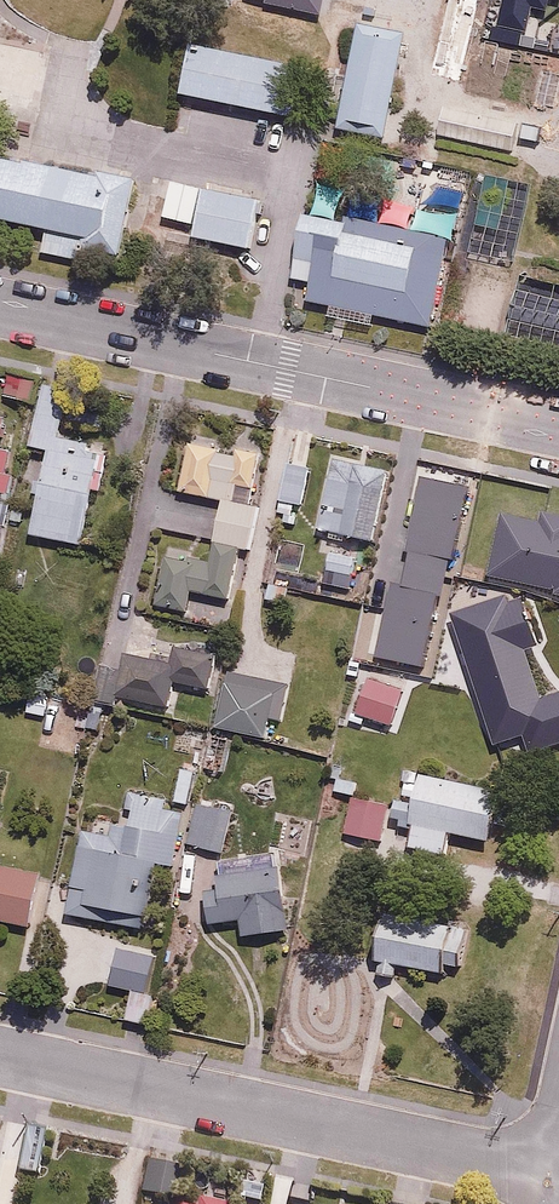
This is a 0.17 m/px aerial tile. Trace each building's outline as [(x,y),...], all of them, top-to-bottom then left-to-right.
[(308,7),(412,30),(419,0),(310,0),(308,7)] [(439,0),(419,90),(441,95),(461,5),(439,0)] [(389,51),(343,40),(323,132),(369,142),(389,51)] [(284,75),(175,51),(163,105),(272,129),(284,75)] [(510,137),(436,121),(428,154),(503,170),(510,137)] [(357,145),(323,140),(318,175),(353,179),(357,145)] [(0,168),(0,228),(35,236),(30,261),(102,278),(120,195),(0,168)] [(251,209),(190,196),(179,245),(240,258),(251,209)] [(400,246),(300,224),(281,308),(421,339),(439,254),(400,246)] [(513,276),(500,334),(558,348),(558,286),(513,276)] [(89,489),(102,491),(110,450),(97,447),(99,437),(60,430),(68,387),(35,381),(23,446),(46,451),(30,536),(78,545),(89,489)] [(184,433),(172,487),(221,498),(233,500),(236,484),(250,487),(260,441),(235,436),(233,444),(184,433)] [(4,491),(11,446),(0,445),(0,490),(4,491)] [(387,463),(330,454),(318,533),(375,542),(387,463)] [(304,464),(271,458),(263,504),(295,510),(304,464)] [(221,498),(211,544),(237,550),(246,552),(256,505),(233,500),(221,498)] [(225,602),(237,550),(211,544),(156,532),(138,611),(182,620),(188,594),(225,602)] [(349,589),(355,551),(329,546),(322,585),(349,589)] [(538,580),(553,620),(558,618),(558,572),(538,580)] [(510,588),(448,608),(495,755),(549,737),(543,720),(552,717),(529,648),(539,642),(523,593),(513,596),(510,588)] [(169,660),(122,653),(120,666),(92,662),(85,709),(167,721),(172,690),(205,695),(211,653),(171,647),(169,660)] [(276,693),(221,682),(213,726),(268,736),(276,693)] [(222,772),(228,735),(209,732),(203,769),(222,772)] [(187,806),(197,766),(182,763),(172,802),(187,806)] [(498,786),(398,768),(388,824),(409,828),(405,848),(446,856),(450,831),(489,838),(498,786)] [(75,828),(68,888),(86,890),(83,910),(153,918),(159,863),(174,864),(180,811),(164,810),(165,797),(132,794),(129,819),(95,815),(94,830),(75,828)] [(223,854),(234,808),(196,799),(186,845),(223,854)] [(344,809),(341,831),(383,836),(385,814),(344,809)] [(0,864),(0,921),(33,926),(41,870),(0,864)] [(202,888),(206,923),(238,920),(240,935),(287,930),(281,866),(210,873),(211,887),(202,888)] [(410,979),(412,970),(445,976),(446,971),(461,973),(469,926),(383,912),(373,973),(410,979)] [(37,1182),(47,1128),(27,1124),(17,1178),(37,1182)] [(193,1193),(190,1203),(236,1203),(237,1202),(193,1193)]
